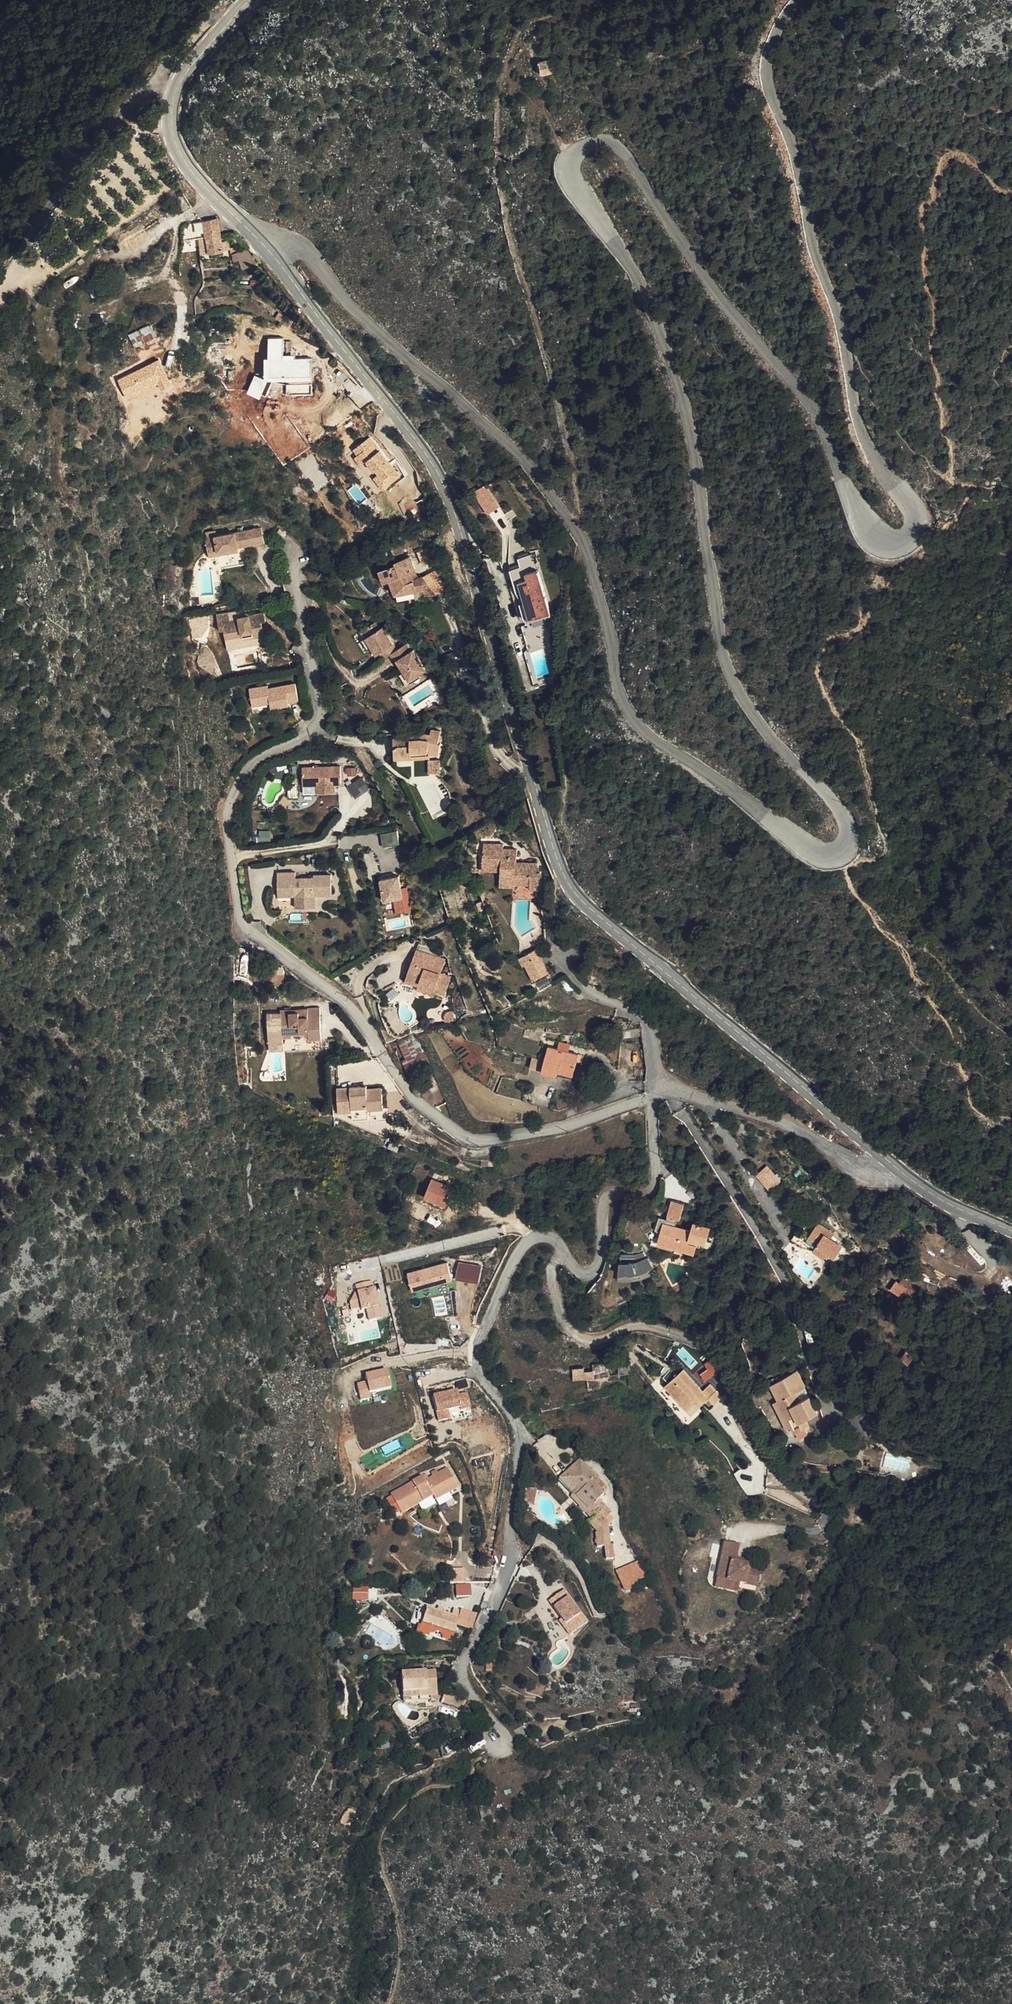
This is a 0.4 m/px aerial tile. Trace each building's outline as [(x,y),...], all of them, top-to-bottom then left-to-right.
[(540,58),(538,72),(549,72),(550,59),(540,58)] [(58,215),(64,205),(57,201),(51,211),(58,215)] [(196,238),(220,234),(217,219),(193,224),(195,239),(196,238)] [(195,239),(193,224),(186,225),(189,240),(195,239)] [(220,234),(196,238),(200,255),(231,250),(229,240),(222,242),(220,234)] [(242,259),(248,266),(256,261),(247,249),(239,253),(232,255),(233,259),(234,259),(235,263),(242,259)] [(8,303),(3,298),(0,302),(0,309),(2,311),(8,303)] [(154,323),(129,332),(134,346),(159,337),(154,323)] [(375,433),(353,448),(363,462),(368,458),(378,473),(374,476),(383,489),(403,475),(375,433)] [(356,484),(350,487),(360,502),(365,499),(356,484)] [(487,487),(476,493),(492,516),(502,509),(487,487)] [(203,535),(205,553),(224,551),(223,547),(234,546),(234,544),(239,543),(240,546),(261,544),(259,529),(203,535)] [(518,568),(511,570),(516,586),(512,587),(516,601),(527,597),(535,621),(555,615),(540,569),(543,569),(539,560),(538,561),(535,554),(532,555),(531,553),(522,557),(525,565),(518,568)] [(393,562),(376,566),(380,579),(386,578),(390,591),(401,590),(402,597),(431,594),(419,576),(414,577),(409,578),(407,570),(411,569),(407,555),(392,559),(393,562)] [(402,597),(401,590),(390,591),(392,599),(402,597)] [(267,622),(265,614),(232,622),(230,616),(221,618),(223,625),(220,625),(222,635),(226,634),(229,644),(246,641),(245,636),(255,634),(256,641),(267,638),(264,623),(267,622)] [(358,626),(373,649),(375,647),(379,654),(386,650),(391,657),(394,656),(400,666),(406,675),(415,668),(423,664),(410,645),(407,646),(403,639),(393,645),(379,623),(375,624),(371,618),(358,626)] [(230,647),(256,641),(255,634),(245,636),(246,641),(229,644),(230,647)] [(406,675),(400,666),(396,669),(403,681),(417,672),(415,668),(406,675)] [(294,700),(304,698),(300,682),(274,687),(273,685),(255,688),(258,704),(275,701),(276,707),(294,703),(294,700)] [(448,740),(447,740),(450,727),(441,725),(440,729),(430,727),(418,727),(418,731),(406,732),(405,740),(402,744),(402,755),(420,755),(420,747),(428,747),(438,749),(438,751),(445,753),(448,740)] [(420,747),(420,755),(438,754),(438,751),(438,749),(428,747),(420,747)] [(348,764),(310,763),(310,782),(323,782),(323,789),(341,790),(342,782),(348,782),(348,764)] [(348,785),(355,797),(370,788),(362,776),(348,785)] [(398,830),(383,832),(384,845),(399,844),(398,830)] [(510,845),(490,841),(485,868),(505,872),(505,875),(519,877),(518,881),(532,884),(532,888),(541,890),(543,878),(541,868),(522,863),(523,852),(509,849),(510,845)] [(277,869),(277,894),(294,894),(294,899),(315,899),(315,893),(331,893),(331,873),(313,873),(313,876),(296,875),(296,870),(277,869)] [(518,881),(519,877),(505,875),(503,885),(517,887),(518,881)] [(402,876),(384,878),(387,899),(405,897),(402,876)] [(414,948),(402,978),(416,984),(417,984),(418,980),(431,985),(429,989),(431,990),(441,994),(448,977),(437,972),(442,960),(414,948)] [(553,972),(543,948),(533,952),(536,960),(531,962),(539,979),(553,972)] [(536,960),(533,952),(525,955),(529,963),(531,962),(536,960)] [(417,984),(416,984),(414,987),(429,993),(431,990),(429,989),(431,985),(418,980),(417,984)] [(314,1034),(326,1033),(323,1010),(303,1011),(302,1007),(294,1008),(294,1005),(284,1006),(286,1033),(297,1032),(297,1029),(308,1028),(314,1034)] [(442,1019),(451,1017),(450,1009),(447,1009),(445,1010),(443,1012),(442,1014),(442,1019)] [(417,1032),(397,1039),(410,1073),(430,1065),(417,1032)] [(560,1043),(571,1047),(574,1040),(562,1036),(560,1043)] [(589,1050),(582,1047),(581,1050),(571,1047),(560,1043),(555,1041),(550,1057),(539,1053),(535,1064),(563,1073),(564,1068),(566,1062),(578,1066),(580,1057),(587,1060),(589,1050)] [(578,1066),(566,1062),(564,1068),(576,1072),(578,1066)] [(373,1103),(388,1101),(386,1080),(371,1081),(371,1078),(342,1081),(343,1097),(337,1097),(338,1108),(356,1106),(357,1113),(374,1111),(373,1103)] [(537,1098),(554,1104),(558,1093),(541,1087),(537,1098)] [(771,1190),(780,1181),(767,1168),(758,1176),(771,1190)] [(436,1170),(428,1188),(438,1193),(448,1198),(457,1180),(436,1170)] [(448,1198),(438,1193),(436,1197),(446,1202),(448,1198)] [(661,1219),(653,1217),(650,1227),(660,1231),(658,1239),(672,1244),(680,1247),(679,1250),(696,1256),(701,1241),(709,1244),(716,1224),(692,1216),(689,1227),(671,1222),(674,1213),(677,1215),(682,1199),(669,1195),(661,1219)] [(848,1241),(837,1235),(831,1231),(834,1226),(823,1219),(814,1235),(802,1229),(798,1238),(809,1244),(810,1242),(831,1254),(834,1249),(842,1253),(848,1241)] [(840,1229),(834,1226),(831,1231),(837,1235),(840,1229)] [(660,1231),(650,1227),(642,1246),(667,1255),(672,1244),(658,1239),(660,1231)] [(620,1251),(620,1278),(635,1278),(635,1269),(650,1268),(650,1250),(620,1251)] [(456,1278),(479,1283),(483,1265),(460,1260),(456,1278)] [(447,1264),(408,1275),(412,1291),(451,1281),(447,1264)] [(376,1280),(356,1283),(357,1294),(349,1295),(351,1308),(364,1306),(366,1320),(381,1318),(376,1280)] [(905,1297),(915,1289),(908,1280),(899,1287),(905,1297)] [(904,1362),(910,1357),(905,1349),(898,1355),(904,1362)] [(590,1361),(591,1367),(593,1376),(607,1374),(606,1359),(590,1361)] [(706,1376),(718,1370),(712,1359),(707,1361),(709,1366),(703,1369),(706,1376)] [(572,1380),(584,1378),(583,1368),(583,1366),(571,1367),(572,1380)] [(701,1387),(683,1366),(663,1381),(684,1407),(694,1399),(697,1403),(707,1395),(712,1401),(719,1395),(708,1381),(701,1387)] [(591,1367),(583,1368),(584,1378),(593,1376),(591,1367)] [(805,1384),(797,1368),(772,1380),(779,1395),(792,1421),(795,1428),(805,1423),(802,1417),(806,1415),(818,1409),(810,1393),(800,1397),(796,1389),(805,1384)] [(389,1369),(366,1372),(367,1380),(358,1382),(360,1399),(371,1398),(370,1391),(392,1389),(389,1369)] [(473,1416),(469,1392),(459,1393),(458,1389),(433,1394),(438,1422),(473,1416)] [(792,1421),(779,1395),(775,1398),(788,1424),(792,1421)] [(697,1403),(694,1399),(684,1407),(687,1411),(697,1403)] [(870,1408),(864,1408),(858,1414),(868,1425),(876,1414),(870,1408)] [(596,1471),(581,1455),(574,1460),(578,1464),(573,1470),(584,1484),(576,1491),(592,1509),(595,1505),(599,1501),(596,1497),(605,1488),(594,1474),(596,1471)] [(561,1473),(576,1491),(584,1484),(573,1470),(578,1464),(574,1460),(561,1473)] [(390,1483),(398,1503),(417,1493),(431,1487),(435,1495),(448,1489),(459,1483),(449,1461),(425,1472),(423,1469),(390,1483)] [(417,1493),(421,1501),(435,1495),(431,1487),(417,1493)] [(448,1489),(435,1495),(438,1502),(451,1496),(448,1489)] [(573,1494),(592,1516),(599,1509),(595,1505),(592,1509),(576,1491),(573,1494)] [(607,1518),(599,1509),(592,1516),(589,1519),(595,1526),(595,1543),(608,1543),(607,1518)] [(745,1569),(761,1572),(764,1557),(753,1555),(754,1550),(748,1549),(741,1547),(741,1543),(743,1530),(729,1527),(722,1564),(731,1566),(730,1570),(744,1573),(745,1569)] [(640,1559),(616,1570),(624,1589),(649,1578),(640,1559)] [(731,1566),(722,1564),(720,1573),(743,1578),(744,1573),(730,1570),(731,1566)] [(471,1583),(456,1583),(456,1596),(472,1595),(471,1583)] [(568,1584),(553,1595),(566,1613),(569,1618),(567,1620),(574,1629),(592,1615),(586,1606),(584,1608),(571,1592),(573,1591),(568,1584)] [(349,1588),(351,1603),(370,1603),(369,1587),(349,1588)] [(450,1617),(424,1609),(418,1628),(416,1627),(414,1635),(427,1639),(429,1632),(442,1636),(440,1642),(449,1644),(455,1627),(459,1614),(452,1611),(450,1617)] [(474,1618),(460,1613),(459,1614),(455,1627),(470,1632),(474,1618)] [(436,1696),(434,1668),(397,1672),(400,1700),(410,1699),(410,1706),(414,1706),(420,1705),(426,1704),(426,1697),(436,1696)]
